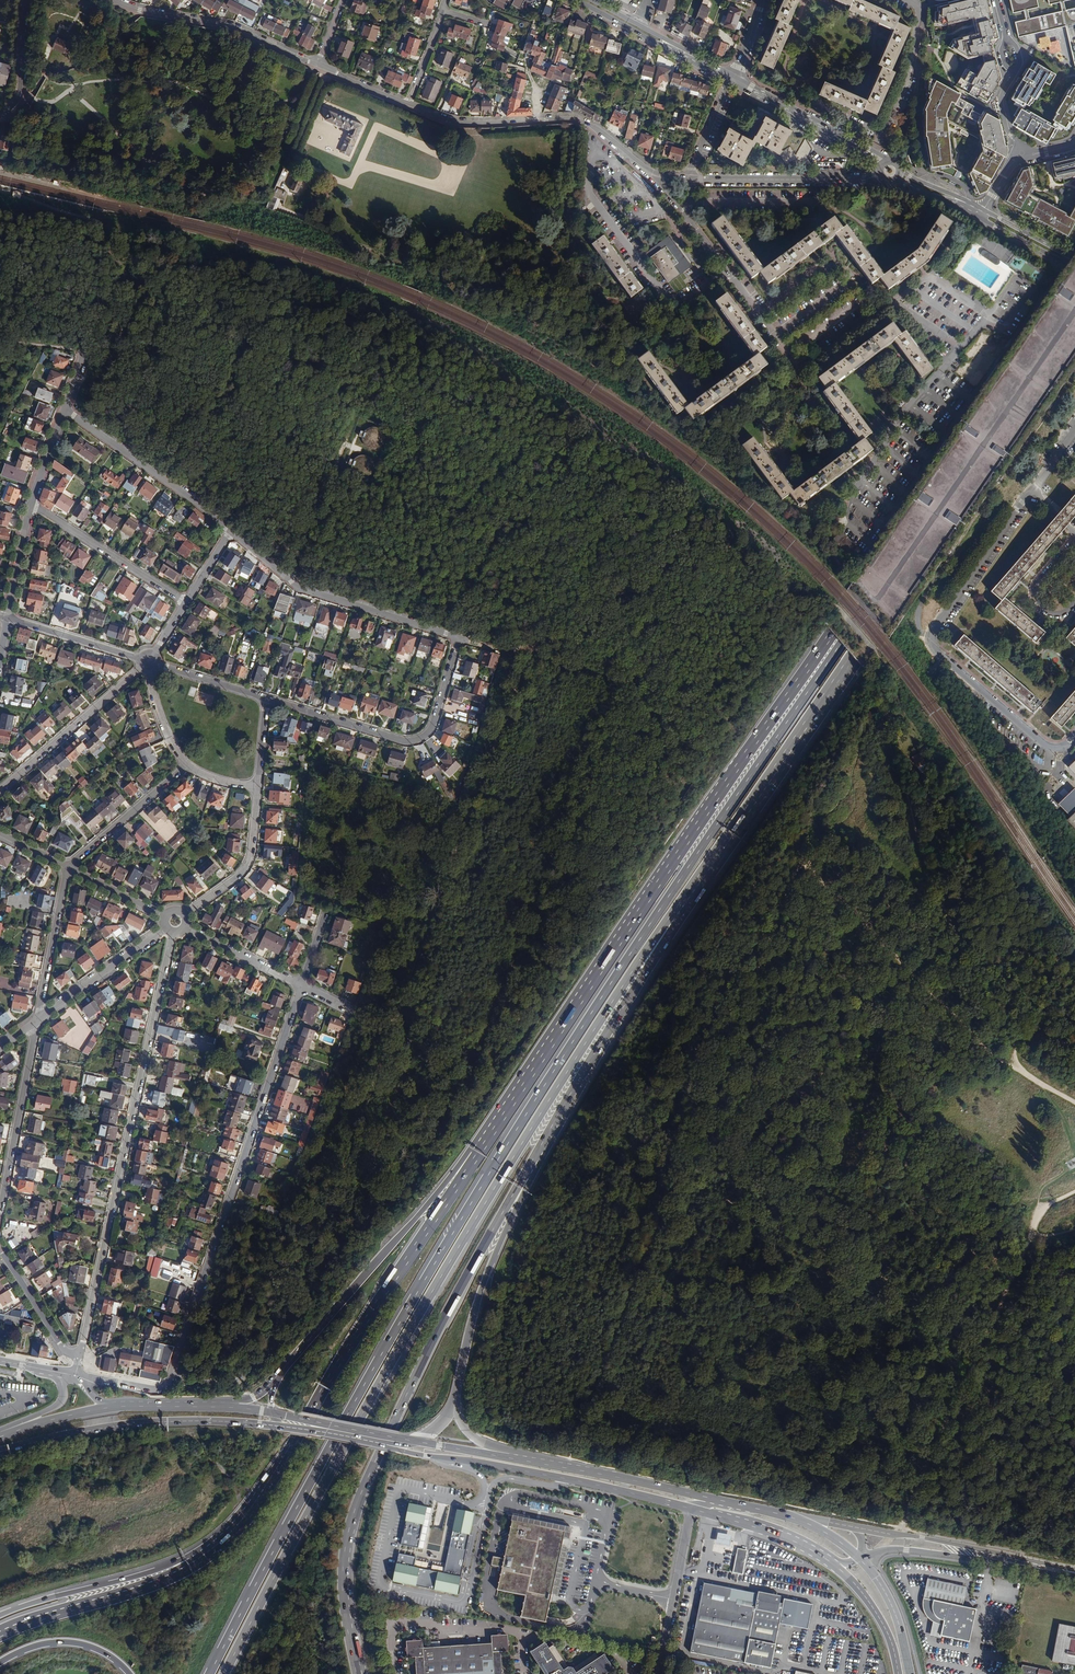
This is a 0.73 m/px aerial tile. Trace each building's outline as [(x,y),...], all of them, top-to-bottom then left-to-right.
[(212,0),(204,0),(202,5),(211,10),(213,8),(219,12),(223,3),(218,0),(217,0),(216,2),(212,0)] [(247,0),(246,0),(241,0),(239,4),(231,0),(226,0),(223,5),(240,14),(247,0)] [(251,2),(247,0),(240,14),(253,21),(257,13),(247,9),(251,2)] [(357,0),(355,0),(351,10),(365,15),(366,10),(365,10),(368,4),(357,0)] [(514,1),(512,0),(495,0),(493,4),(504,9),(507,4),(521,12),(524,6),(522,5),(514,1)] [(658,10),(672,14),(675,0),(661,0),(658,10)] [(696,19),(698,20),(702,21),(702,19),(704,19),(705,17),(707,18),(711,8),(708,6),(710,1),(709,0),(703,0),(696,19)] [(773,68),(781,51),(790,31),(792,25),(788,24),(795,10),(799,0),(783,0),(775,18),(779,20),(760,62),(773,68)] [(842,1),(850,5),(849,9),(863,15),(885,25),(893,29),(889,39),(881,57),(878,64),(882,66),(877,76),(871,92),(867,100),(862,97),(840,88),(825,81),(819,94),(862,113),(864,109),(876,115),(895,72),(891,70),(910,27),(897,21),(899,16),(864,0),(839,0),(842,1)] [(989,0),(958,0),(958,2),(944,6),(942,12),(938,11),(935,22),(942,24),(947,23),(948,25),(972,18),(973,20),(975,19),(978,33),(966,36),(965,35),(959,36),(959,38),(957,38),(954,42),(953,41),(949,47),(965,57),(970,56),(970,58),(978,56),(977,54),(981,54),(984,63),(977,75),(966,69),(958,82),(961,84),(960,86),(970,92),(969,94),(988,105),(991,100),(984,95),(984,93),(988,87),(994,91),(1001,79),(991,39),(999,38),(995,24),(992,25),(989,13),(992,12),(989,0)] [(1064,10),(1062,1),(1066,0),(1047,0),(1048,4),(1059,1),(1061,10),(1028,18),(1026,9),(1037,6),(1036,0),(1007,0),(1011,13),(1022,10),(1024,19),(1013,22),(1017,37),(1063,25),(1074,65),(1074,63),(1074,7),(1064,10)] [(431,16),(434,8),(423,4),(420,11),(417,10),(415,16),(425,19),(426,15),(431,16)] [(222,7),(239,16),(240,14),(223,5),(222,7)] [(570,11),(559,7),(555,18),(566,22),(570,11)] [(735,30),(735,29),(738,21),(742,11),(730,7),(727,16),(723,15),(720,23),(724,25),(724,26),(735,30)] [(319,23),(321,19),(312,15),(310,19),(319,23)] [(259,25),(273,31),(278,19),(274,17),(272,21),(267,19),(262,17),(259,25)] [(278,19),(273,31),(287,38),(291,30),(287,28),(281,25),(283,21),(278,19)] [(567,31),(584,37),(588,24),(577,21),(577,22),(571,20),(567,31)] [(679,31),(689,36),(693,27),(681,20),(676,28),(679,30),(679,31)] [(709,25),(702,21),(698,20),(694,33),(705,37),(709,25)] [(380,27),(364,21),(358,36),(375,42),(380,27)] [(498,25),(495,33),(506,36),(508,30),(511,31),(513,26),(506,23),(505,27),(498,25)] [(295,29),(311,38),(316,28),(309,24),(306,30),(297,25),(295,29)] [(455,36),(461,38),(464,27),(456,25),(455,30),(454,31),(449,30),(447,37),(454,39),(455,36)] [(464,27),(461,38),(467,40),(466,43),(472,45),(474,38),(470,37),(472,30),(464,27)] [(310,50),(316,40),(311,38),(295,29),(293,33),(301,38),(298,43),(310,50)] [(408,45),(418,48),(421,40),(414,38),(416,34),(406,31),(405,37),(410,39),(408,45)] [(506,36),(495,33),(493,41),(491,48),(504,52),(507,44),(504,43),(506,36)] [(606,48),(609,37),(605,36),(605,35),(600,33),(599,35),(594,33),(591,44),(595,45),(597,47),(600,48),(602,47),(606,48)] [(532,44),(528,54),(535,56),(539,57),(542,49),(542,48),(538,46),(539,42),(536,41),(538,37),(535,35),(535,36),(532,44)] [(58,38),(53,48),(66,53),(69,54),(72,53),(73,50),(73,47),(72,44),(58,38)] [(354,43),(343,38),(337,53),(349,57),(354,43)] [(726,44),(716,40),(712,52),(722,56),(726,44)] [(527,42),(523,52),(528,54),(532,44),(527,42)] [(416,56),(418,48),(408,45),(402,43),(400,49),(402,50),(401,55),(409,58),(410,54),(412,55),(416,56)] [(453,53),(442,49),(440,54),(441,54),(440,57),(439,56),(437,63),(448,67),(453,53)] [(539,57),(535,56),(533,62),(534,63),(541,65),(543,61),(544,58),(546,56),(547,53),(544,53),(545,50),(542,49),(539,57)] [(643,55),(631,49),(624,63),(636,69),(643,55)] [(546,77),(551,79),(556,69),(564,72),(566,67),(561,65),(559,63),(561,58),(562,58),(564,52),(561,51),(561,52),(556,50),(552,65),(546,77)] [(377,59),(362,52),(357,66),(371,72),(377,59)] [(457,61),(453,71),(468,78),(472,68),(457,61)] [(509,63),(497,61),(496,71),(506,74),(509,63)] [(531,70),(546,77),(552,65),(543,61),(541,65),(534,63),(531,70)] [(1015,101),(1020,104),(1024,107),(1041,80),(1049,85),(1055,74),(1034,61),(1029,68),(1028,68),(1022,79),(1018,77),(1016,81),(1019,83),(1018,85),(1015,90),(1016,91),(1011,99),(1015,101)] [(4,86),(6,84),(10,68),(10,67),(0,64),(0,85),(4,86)] [(385,81),(393,84),(397,74),(391,72),(392,68),(383,64),(380,71),(384,73),(383,75),(387,76),(385,81)] [(641,75),(652,78),(655,68),(651,67),(644,65),(641,75)] [(671,70),(659,66),(654,85),(660,87),(662,80),(668,81),(671,70)] [(551,79),(553,80),(557,79),(570,81),(573,70),(566,67),(564,72),(556,69),(551,79)] [(397,74),(393,84),(401,87),(403,81),(407,82),(410,75),(398,70),(397,74)] [(692,82),(693,81),(685,78),(684,78),(682,77),(683,75),(682,74),(680,74),(678,74),(674,73),(671,82),(681,84),(680,85),(689,88),(692,82)] [(426,90),(423,97),(433,102),(442,82),(432,77),(430,81),(429,81),(425,89),(426,90)] [(515,82),(526,85),(526,84),(527,81),(527,80),(526,80),(517,77),(515,82)] [(935,168),(935,171),(940,172),(945,173),(950,175),(954,177),(957,170),(953,168),(952,165),(950,149),(949,149),(948,141),(949,140),(948,136),(950,134),(950,133),(948,133),(946,127),(947,126),(947,117),(946,113),(951,101),(954,104),(955,103),(963,108),(961,113),(981,124),(979,130),(980,134),(981,135),(983,141),(979,140),(978,143),(984,147),(969,173),(968,176),(967,176),(961,173),(958,179),(960,180),(963,182),(966,185),(968,187),(970,189),(972,191),(976,190),(978,195),(987,191),(1005,157),(1002,155),(1007,145),(1002,123),(1000,124),(999,120),(983,111),(981,115),(972,110),(974,106),(958,98),(960,94),(931,78),(931,84),(933,86),(930,93),(932,94),(924,111),(926,111),(927,115),(926,114),(925,127),(925,137),(928,151),(930,168),(935,168)] [(514,90),(524,93),(526,85),(515,82),(514,90)] [(708,95),(710,87),(702,84),(693,82),(691,88),(691,90),(700,92),(700,93),(708,95)] [(565,95),(569,96),(572,90),(555,84),(550,97),(562,101),(565,95)] [(1071,93),(1070,92),(1052,120),(1054,121),(1058,123),(1057,124),(1059,126),(1064,128),(1066,130),(1070,124),(1071,124),(1074,118),(1074,86),(1071,93)] [(509,97),(522,100),(524,93),(514,90),(511,89),(509,97)] [(448,93),(446,99),(450,100),(448,104),(459,109),(463,99),(448,93)] [(526,115),(532,115),(532,108),(520,108),(522,100),(509,97),(508,96),(508,97),(510,98),(509,102),(510,102),(507,116),(516,116),(526,115)] [(545,108),(557,112),(562,101),(550,97),(545,108)] [(579,112),(599,123),(601,115),(592,111),(593,109),(588,106),(587,108),(575,101),(576,99),(570,97),(569,101),(566,112),(579,112)] [(471,112),(482,112),(482,101),(471,101),(471,112)] [(482,101),(482,112),(492,112),(492,101),(482,101)] [(1052,137),(1057,129),(1052,125),(1026,109),(1025,111),(1018,107),(1013,115),(1016,117),(1012,124),(1030,135),(1046,143),(1050,136),(1052,137)] [(363,125),(330,110),(325,120),(349,131),(340,151),(350,156),(363,125)] [(629,111),(622,110),(621,112),(616,110),(615,111),(609,122),(622,128),(627,117),(626,116),(627,115),(628,115),(629,111)] [(690,116),(675,112),(674,116),(678,117),(676,125),(687,127),(690,116)] [(767,117),(776,122),(778,119),(765,113),(764,115),(767,117)] [(752,137),(755,138),(767,117),(764,115),(752,137)] [(786,165),(813,165),(810,159),(799,159),(787,139),(792,130),(776,122),(767,117),(755,138),(754,140),(730,128),(718,151),(743,165),(756,141),(780,154),(786,165)] [(632,140),(636,122),(630,121),(626,138),(632,140)] [(1064,128),(1059,126),(1057,124),(1058,123),(1054,121),(1052,125),(1057,129),(1062,131),(1064,128)] [(731,126),(730,128),(754,140),(755,138),(752,137),(731,126)] [(799,159),(810,159),(808,157),(813,149),(806,138),(797,138),(793,130),(792,130),(787,139),(799,159)] [(654,137),(642,133),(639,146),(651,149),(654,137)] [(10,142),(9,142),(10,137),(3,136),(2,140),(1,140),(0,143),(0,148),(8,150),(10,142)] [(681,161),(684,150),(674,147),(675,143),(667,141),(663,156),(666,157),(668,150),(670,151),(669,157),(681,161)] [(1050,161),(1054,178),(1062,176),(1062,178),(1074,176),(1074,175),(1074,155),(1050,161)] [(1069,216),(1066,214),(1066,213),(1057,207),(1030,193),(1032,189),(1035,185),(1030,166),(1022,168),(1004,201),(1024,212),(1024,210),(1039,218),(1038,219),(1068,235),(1074,222),(1074,206),(1069,216)] [(303,180),(296,177),(290,190),(297,193),(303,180)] [(276,188),(272,196),(283,201),(287,192),(276,188)] [(723,217),(712,226),(719,236),(731,253),(746,271),(752,280),(760,273),(768,285),(782,275),(784,273),(786,271),(796,264),(800,261),(803,259),(815,250),(828,240),(829,239),(835,235),(840,242),(841,243),(843,245),(851,256),(853,259),(855,262),(867,278),(872,285),(880,279),(888,291),(904,278),(922,265),(928,261),(936,248),(944,237),(952,224),(941,216),(923,242),(917,251),(883,276),(847,227),(843,230),(834,218),(763,271),(723,217)] [(604,237),(592,245),(631,298),(643,290),(637,281),(624,263),(611,246),(604,237)] [(669,238),(647,254),(658,269),(675,292),(679,293),(688,286),(684,281),(688,278),(682,271),(690,266),(669,238)] [(981,253),(981,256),(996,266),(999,265),(1000,263),(999,260),(986,251),(984,251),(981,253)] [(601,294),(590,302),(599,314),(610,305),(601,294)] [(727,294),(716,303),(755,357),(748,362),(734,373),(719,384),(700,398),(689,406),(684,401),(672,384),(660,367),(649,352),(637,361),(678,415),(684,409),(693,421),(767,366),(759,354),(767,348),(760,338),(748,322),(735,304),(727,294)] [(798,506),(799,505),(804,502),(873,451),(864,439),(872,433),(835,384),(894,340),(921,378),(933,370),(922,355),(910,339),(905,332),(901,335),(893,323),(887,327),(872,338),(856,350),(836,365),(818,379),(827,390),(824,392),(828,398),(840,414),(852,431),(860,442),(853,447),(837,459),(820,471),(803,485),(793,492),(787,482),(774,465),(761,448),(753,438),(742,446),(782,501),(790,495),(798,506)] [(981,335),(962,355),(968,361),(988,342),(981,335)] [(47,355),(43,353),(38,363),(42,364),(47,355)] [(65,370),(69,360),(57,356),(52,355),(50,360),(54,362),(53,365),(65,370)] [(59,387),(64,375),(51,371),(47,383),(59,387)] [(976,385),(982,376),(975,371),(969,380),(976,385)] [(35,398),(50,404),(54,394),(47,391),(47,390),(44,388),(43,390),(39,388),(35,398)] [(46,421),(52,407),(40,403),(35,417),(46,421)] [(40,433),(44,423),(30,418),(26,427),(40,433)] [(361,431),(359,437),(362,438),(363,441),(364,444),(367,448),(370,449),(374,450),(378,449),(380,447),(383,445),(385,441),(385,437),(384,434),(382,431),(378,428),(375,427),(372,428),(368,429),(364,432),(361,431)] [(34,451),(38,443),(26,438),(23,447),(34,451)] [(99,452),(80,439),(73,449),(92,462),(99,452)] [(1007,458),(1010,454),(1000,448),(998,453),(1007,458)] [(21,455),(16,467),(27,471),(32,459),(21,455)] [(351,459),(348,464),(352,466),(353,470),(353,472),(356,475),(360,477),(363,478),(367,477),(370,475),(373,471),(374,468),(374,464),(372,460),(370,458),(366,456),(362,455),(358,457),(354,460),(351,459)] [(75,475),(55,461),(53,465),(59,469),(60,468),(68,474),(65,479),(63,478),(57,487),(58,488),(57,490),(61,492),(63,493),(66,489),(75,475)] [(25,482),(28,472),(27,471),(16,467),(6,464),(2,474),(25,482)] [(127,477),(123,474),(120,478),(105,468),(100,476),(118,489),(127,477)] [(142,479),(138,475),(137,476),(135,475),(129,483),(136,487),(142,479)] [(15,505),(21,487),(7,482),(6,485),(10,487),(5,501),(15,505)] [(159,490),(147,482),(139,493),(151,501),(159,490)] [(43,505),(52,511),(55,506),(56,505),(63,493),(61,492),(57,498),(56,498),(54,501),(53,501),(57,493),(44,489),(41,499),(43,505)] [(73,494),(66,489),(63,493),(56,505),(61,509),(68,513),(75,502),(70,499),(73,494)] [(113,501),(115,498),(106,491),(104,494),(110,499),(113,501)] [(110,499),(104,494),(100,500),(103,502),(104,500),(108,502),(110,499)] [(175,505),(162,496),(154,507),(167,517),(171,512),(173,509),(175,505)] [(1074,496),(1058,515),(991,592),(1001,601),(995,608),(1035,643),(1045,633),(1037,626),(1010,602),(1005,598),(1011,591),(1029,570),(1046,551),(1057,538),(1063,531),(1069,524),(1074,517),(1074,497),(1074,496)] [(109,508),(101,502),(95,513),(103,518),(109,508)] [(89,512),(79,505),(73,515),(82,520),(84,517),(85,518),(89,512)] [(182,506),(174,518),(181,523),(189,511),(182,506)] [(8,527),(9,522),(11,514),(2,512),(0,520),(0,526),(8,527)] [(121,520),(111,513),(104,523),(114,530),(121,520)] [(199,517),(194,514),(191,517),(190,516),(189,518),(190,519),(189,521),(197,527),(201,521),(198,519),(199,517)] [(955,514),(951,521),(961,526),(964,520),(955,514)] [(129,520),(122,531),(131,537),(138,526),(129,520)] [(158,531),(144,522),(139,529),(147,534),(142,542),(148,546),(158,531)] [(9,530),(0,528),(0,538),(9,540),(10,535),(8,534),(9,530)] [(160,528),(158,531),(172,541),(174,538),(160,528)] [(40,546),(48,548),(52,531),(40,529),(38,540),(42,541),(40,546)] [(862,553),(840,531),(832,539),(853,561),(862,553)] [(182,535),(178,532),(175,536),(182,541),(185,537),(182,535)] [(199,552),(201,549),(187,539),(178,552),(187,558),(194,548),(195,549),(195,550),(199,552)] [(70,558),(77,547),(66,540),(66,541),(63,540),(58,547),(61,548),(60,549),(66,552),(64,554),(70,558)] [(144,553),(140,558),(147,563),(146,565),(151,567),(158,556),(147,548),(144,553)] [(85,553),(79,549),(71,561),(83,569),(90,558),(84,554),(85,553)] [(133,557),(139,560),(140,558),(144,553),(138,549),(133,557)] [(243,555),(234,549),(226,561),(235,566),(243,555)] [(36,550),(33,563),(34,563),(45,565),(47,552),(36,550)] [(243,562),(239,567),(246,572),(250,567),(243,562)] [(49,576),(51,566),(45,565),(34,563),(32,572),(49,576)] [(183,576),(186,578),(188,576),(190,578),(195,570),(184,563),(179,571),(183,573),(182,575),(183,576)] [(183,576),(182,575),(165,565),(160,571),(179,583),(183,576)] [(86,570),(79,581),(85,584),(86,581),(90,583),(95,576),(86,570)] [(270,576),(260,571),(255,581),(264,586),(270,576)] [(213,579),(211,583),(227,594),(229,592),(222,588),(225,584),(226,585),(229,579),(219,572),(214,580),(213,579)] [(120,583),(124,578),(119,575),(118,577),(116,576),(114,579),(120,583)] [(120,583),(115,592),(119,594),(120,593),(128,598),(127,599),(131,602),(135,597),(131,594),(136,586),(134,584),(131,590),(122,584),(126,579),(124,578),(120,583)] [(131,590),(134,584),(126,579),(122,584),(131,590)] [(31,580),(30,587),(32,588),(46,591),(48,583),(31,580)] [(279,586),(269,581),(265,591),(274,596),(279,586)] [(91,596),(92,597),(107,603),(109,601),(105,599),(107,596),(100,591),(104,585),(100,583),(91,596)] [(256,591),(248,586),(243,594),(252,599),(256,591)] [(125,612),(130,614),(136,605),(143,610),(147,605),(151,608),(157,599),(140,588),(135,597),(131,602),(125,612)] [(225,597),(213,589),(206,599),(219,607),(225,597)] [(29,594),(28,601),(30,602),(30,605),(31,605),(30,612),(45,614),(47,607),(41,607),(43,597),(29,594)] [(252,599),(243,594),(239,601),(248,607),(252,599)] [(295,598),(280,594),(274,611),(275,611),(274,616),(283,619),(285,614),(286,615),(289,604),(293,605),(295,598)] [(161,599),(158,597),(157,599),(151,608),(150,610),(153,612),(150,617),(154,619),(156,616),(162,620),(170,606),(160,601),(161,599)] [(314,604),(299,600),(296,611),(299,613),(299,614),(305,616),(306,614),(313,617),(316,607),(314,606),(314,604)] [(56,604),(54,603),(51,612),(49,611),(47,618),(53,620),(60,601),(57,601),(56,604)] [(218,614),(200,603),(194,613),(205,619),(206,616),(213,621),(218,614)] [(76,626),(81,610),(65,605),(63,610),(60,621),(76,626)] [(333,611),(323,608),(319,624),(328,627),(333,611)] [(88,622),(103,627),(107,615),(91,610),(88,622)] [(342,614),(337,612),(333,624),(345,627),(348,614),(342,612),(342,614)] [(201,621),(191,615),(182,630),(192,636),(201,621)] [(363,621),(356,618),(355,620),(353,620),(352,621),(351,621),(350,627),(360,630),(363,621)] [(373,624),(367,622),(365,629),(373,632),(375,625),(373,625),(373,624)] [(121,628),(111,625),(107,636),(118,639),(121,628)] [(149,639),(155,630),(147,625),(141,634),(142,635),(141,636),(145,639),(146,637),(149,639)] [(224,637),(227,633),(215,626),(209,632),(216,636),(218,634),(224,637)] [(397,632),(382,627),(376,646),(384,648),(385,647),(390,649),(393,639),(394,640),(397,632)] [(1066,638),(1074,646),(1074,627),(1066,638)] [(27,643),(29,636),(28,636),(29,631),(20,628),(17,640),(27,643)] [(127,629),(123,643),(133,646),(136,638),(134,638),(132,637),(133,633),(134,631),(127,629)] [(260,639),(262,634),(253,630),(250,634),(260,639)] [(171,648),(172,649),(181,635),(179,634),(171,648)] [(409,661),(411,653),(416,638),(403,634),(396,658),(401,660),(403,659),(409,661)] [(191,646),(197,650),(198,646),(181,635),(172,649),(169,653),(179,659),(186,648),(184,647),(186,644),(190,647),(191,646)] [(964,635),(955,646),(972,661),(998,684),(1024,706),(1045,725),(1051,719),(1061,728),(1068,720),(1074,712),(1074,690),(1059,709),(1046,698),(1042,703),(964,635)] [(274,640),(268,638),(266,638),(264,646),(262,651),(270,653),(274,640)] [(432,641),(422,638),(418,650),(428,653),(432,641)] [(38,654),(55,659),(58,649),(51,647),(48,646),(48,645),(42,643),(38,654)] [(446,646),(436,643),(432,656),(442,659),(446,646)] [(288,670),(290,663),(294,652),(282,648),(280,654),(286,655),(282,668),(288,670)] [(71,667),(75,655),(61,650),(58,663),(71,667)] [(496,669),(500,655),(486,651),(482,663),(478,662),(477,664),(479,664),(496,669)] [(103,660),(83,654),(81,662),(92,666),(98,665),(101,665),(103,660)] [(216,656),(211,655),(210,657),(201,654),(198,665),(210,668),(212,662),(214,662),(216,656)] [(338,660),(323,655),(322,659),(325,660),(323,668),(330,670),(329,675),(333,676),(338,660)] [(230,673),(232,674),(235,665),(233,665),(234,660),(225,657),(223,662),(220,662),(218,667),(221,668),(221,671),(230,674),(230,673)] [(26,672),(29,661),(18,659),(17,665),(14,664),(12,665),(12,668),(13,670),(26,672)] [(116,673),(119,664),(106,660),(105,664),(103,671),(108,672),(109,671),(116,673)] [(475,679),(479,664),(477,664),(469,661),(468,661),(463,676),(472,678),(475,679)] [(296,693),(304,668),(290,663),(288,670),(286,675),(295,678),(294,683),(292,692),(296,693)] [(366,668),(352,664),(351,667),(350,669),(364,673),(366,668)] [(248,669),(237,666),(234,676),(245,679),(248,669)] [(254,667),(249,682),(258,684),(258,682),(264,684),(267,675),(268,675),(270,669),(264,667),(263,668),(258,667),(258,668),(254,667)] [(22,695),(24,678),(12,676),(11,682),(12,682),(13,682),(12,686),(11,687),(10,691),(11,692),(22,695)] [(102,684),(95,676),(84,686),(91,695),(95,692),(94,691),(102,684)] [(487,699),(491,684),(475,679),(472,678),(471,682),(476,684),(473,694),(487,699)] [(318,681),(316,680),(313,687),(311,696),(309,700),(313,701),(318,684),(318,681)] [(308,696),(311,696),(313,687),(302,684),(300,688),(299,688),(298,691),(299,691),(298,696),(307,699),(308,696)] [(331,689),(329,688),(324,703),(331,705),(331,708),(334,709),(335,707),(338,708),(342,693),(343,692),(338,691),(337,696),(330,693),(331,689)] [(486,704),(487,699),(473,694),(455,689),(452,700),(461,703),(463,697),(481,702),(486,704)] [(143,705),(139,691),(130,694),(134,708),(143,705)] [(428,695),(417,691),(416,695),(413,703),(425,707),(428,695)] [(85,700),(77,692),(68,701),(75,709),(85,700)] [(352,712),(357,697),(351,695),(350,699),(345,698),(347,695),(342,693),(338,708),(352,712)] [(375,713),(379,701),(364,697),(360,709),(361,709),(360,711),(368,714),(369,711),(369,710),(371,710),(370,712),(375,713)] [(60,721),(72,711),(63,701),(51,712),(60,721)] [(398,706),(383,701),(379,713),(393,718),(398,706)] [(125,714),(117,705),(108,714),(115,723),(125,714)] [(416,715),(404,711),(401,721),(413,724),(416,715)] [(46,712),(37,720),(40,725),(45,729),(48,727),(49,725),(50,726),(54,722),(46,712)] [(139,725),(141,732),(151,728),(146,714),(136,718),(134,721),(136,726),(139,725)] [(10,728),(12,717),(3,715),(1,726),(6,727),(10,728)] [(283,729),(282,737),(283,737),(287,737),(287,741),(289,741),(289,743),(297,744),(293,738),(295,729),(298,720),(299,718),(294,717),(290,730),(283,729)] [(101,719),(90,729),(96,736),(99,739),(109,729),(101,719)] [(312,724),(298,720),(295,729),(301,731),(310,734),(312,724)] [(456,723),(446,720),(443,731),(453,734),(456,723)] [(39,741),(48,733),(45,729),(40,725),(39,726),(38,726),(26,737),(34,745),(39,741)] [(331,729),(321,726),(317,741),(324,743),(326,738),(328,739),(331,729)] [(19,733),(0,729),(0,742),(9,744),(11,734),(17,735),(19,733)] [(154,736),(151,729),(132,738),(136,746),(150,740),(150,738),(154,736)] [(346,736),(337,733),(333,744),(351,750),(355,739),(346,736)] [(453,738),(444,734),(441,742),(449,747),(450,746),(452,748),(456,740),(453,739),(453,738)] [(96,736),(85,746),(87,748),(93,755),(104,745),(99,739),(96,736)] [(85,746),(79,738),(75,742),(75,743),(73,746),(79,754),(87,748),(85,746)] [(287,746),(289,746),(289,743),(289,741),(287,741),(283,741),(275,740),(274,751),(276,751),(276,756),(283,756),(284,752),(286,752),(287,746)] [(377,745),(372,743),(372,744),(362,741),(359,752),(374,757),(377,745)] [(24,742),(22,743),(11,753),(18,759),(30,748),(24,742)] [(71,745),(62,753),(71,763),(80,754),(79,754),(73,746),(71,745)] [(152,751),(150,747),(140,753),(146,766),(157,761),(155,757),(153,751),(152,751)] [(402,754),(392,751),(388,764),(403,769),(406,758),(401,756),(402,754)] [(461,766),(447,752),(441,759),(445,763),(441,768),(450,777),(461,766)] [(53,761),(60,769),(62,771),(71,763),(62,753),(53,761)] [(918,767),(925,763),(920,753),(912,757),(918,767)] [(445,781),(430,754),(427,755),(431,762),(420,768),(426,777),(435,772),(437,776),(436,776),(441,784),(445,781)] [(53,761),(52,760),(41,770),(49,779),(60,769),(53,761)] [(154,770),(151,766),(147,769),(145,770),(146,771),(137,779),(144,786),(153,778),(149,774),(154,770)] [(55,788),(42,772),(31,782),(39,791),(44,787),(49,793),(55,788)] [(290,775),(274,773),(274,783),(284,785),(284,780),(289,780),(290,775)] [(391,780),(398,781),(399,775),(392,773),(391,780)] [(80,784),(76,788),(79,790),(88,782),(83,776),(78,781),(80,784)] [(142,796),(146,793),(144,791),(137,782),(135,784),(133,782),(124,789),(131,797),(138,791),(142,796)] [(193,789),(186,782),(183,785),(182,784),(178,788),(179,789),(174,792),(181,800),(193,789)] [(205,799),(208,790),(205,789),(206,787),(200,785),(196,796),(205,799)] [(28,794),(22,788),(14,795),(20,801),(28,794)] [(116,789),(107,798),(108,799),(116,808),(125,800),(116,789)] [(1074,789),(1067,797),(1065,799),(1059,804),(1059,805),(1071,818),(1069,820),(1067,821),(1074,829),(1074,790),(1074,789)] [(272,791),(271,791),(270,801),(279,802),(279,804),(289,805),(290,793),(287,792),(272,791)] [(224,797),(211,792),(208,803),(220,807),(224,797)] [(183,808),(171,794),(163,801),(172,811),(174,809),(176,811),(179,808),(181,810),(183,808)] [(243,807),(245,795),(236,794),(235,805),(243,807)] [(116,808),(108,799),(96,810),(103,819),(111,812),(112,813),(117,809),(116,808)] [(66,801),(60,806),(61,814),(65,810),(65,811),(71,806),(66,801)] [(9,806),(0,808),(0,813),(2,819),(7,818),(7,820),(12,819),(9,806)] [(166,815),(158,806),(155,809),(154,811),(153,813),(151,812),(149,814),(149,816),(154,823),(157,823),(161,819),(165,820),(166,815)] [(282,810),(270,809),(269,811),(268,811),(267,823),(277,823),(278,812),(281,813),(282,810)] [(96,810),(83,821),(90,829),(103,819),(96,810)] [(243,828),(245,816),(232,814),(231,827),(243,828)] [(27,833),(33,822),(20,816),(14,827),(27,833)] [(90,829),(83,821),(77,826),(84,834),(90,829)] [(137,833),(134,836),(140,843),(152,832),(145,824),(137,832),(137,833)] [(50,833),(54,836),(59,827),(54,825),(50,833)] [(43,841),(48,833),(38,828),(34,836),(43,841)] [(276,843),(277,831),(266,830),(265,842),(276,843)] [(87,840),(93,834),(92,832),(85,837),(87,840)] [(68,850),(73,840),(60,833),(54,844),(68,850)] [(134,841),(127,833),(118,840),(125,849),(134,841)] [(188,839),(181,833),(177,837),(178,838),(171,845),(176,851),(188,839)] [(165,840),(159,834),(156,837),(161,843),(165,840)] [(239,839),(240,836),(230,835),(229,838),(228,838),(227,851),(238,852),(238,847),(240,848),(242,840),(239,839)] [(138,848),(146,858),(152,857),(141,844),(138,848)] [(13,855),(1,849),(0,851),(0,864),(7,867),(13,855)] [(298,853),(293,853),(292,859),(290,859),(289,874),(297,874),(298,853)] [(236,859),(226,854),(222,861),(232,867),(236,859)] [(117,866),(119,861),(115,859),(114,861),(102,855),(96,866),(100,868),(100,869),(109,873),(110,871),(113,873),(117,866)] [(21,858),(19,857),(14,867),(17,869),(15,872),(22,875),(24,872),(25,873),(31,863),(21,858)] [(218,868),(210,858),(197,870),(205,879),(211,874),(212,874),(218,868)] [(148,865),(142,875),(145,876),(141,886),(153,892),(158,882),(151,878),(155,868),(148,865)] [(38,886),(46,870),(38,866),(31,882),(38,886)] [(113,873),(112,875),(123,881),(128,871),(117,866),(113,873)] [(260,868),(258,872),(265,877),(268,872),(260,868)] [(132,888),(137,877),(131,874),(127,883),(130,885),(130,886),(132,888)] [(205,885),(196,874),(191,877),(193,879),(188,883),(190,886),(188,887),(190,890),(192,889),(195,894),(203,888),(202,887),(205,885)] [(174,879),(179,886),(184,883),(179,876),(174,879)] [(266,893),(273,884),(264,877),(257,886),(266,893)] [(278,884),(276,888),(286,895),(289,890),(278,884)] [(239,886),(235,889),(239,893),(245,900),(249,896),(251,899),(256,895),(247,885),(242,889),(239,886)] [(235,889),(234,887),(230,889),(236,897),(239,893),(235,889)] [(83,905),(86,891),(75,889),(72,903),(83,905)] [(183,899),(183,890),(163,891),(163,900),(183,899)] [(45,910),(47,899),(38,897),(37,909),(45,910)] [(91,898),(86,907),(90,909),(89,912),(90,914),(95,916),(102,903),(91,898)] [(278,912),(282,915),(294,902),(290,899),(278,912)] [(108,903),(103,915),(111,920),(113,917),(117,919),(122,910),(108,903)] [(203,921),(219,930),(222,926),(224,921),(219,918),(224,909),(218,906),(212,917),(206,914),(203,921)] [(314,908),(304,906),(300,917),(310,921),(314,908)] [(79,924),(82,924),(84,910),(71,907),(70,912),(72,913),(70,922),(79,924)] [(42,927),(44,913),(34,911),(31,925),(42,927)] [(145,921),(132,914),(128,922),(142,929),(145,921)] [(240,936),(245,925),(231,918),(227,916),(224,921),(222,926),(226,928),(226,929),(225,932),(230,934),(231,932),(234,933),(240,936)] [(299,922),(287,918),(285,922),(292,926),(291,928),(296,930),(299,922)] [(337,918),(333,930),(347,934),(350,922),(337,918)] [(70,922),(69,922),(67,935),(78,937),(80,927),(79,926),(79,924),(70,922)] [(260,927),(251,922),(244,937),(253,941),(260,927)] [(299,922),(296,930),(295,931),(312,936),(315,928),(299,922)] [(123,925),(105,927),(100,931),(105,937),(119,928),(126,937),(130,935),(126,929),(123,925)] [(40,930),(27,928),(26,934),(28,934),(25,949),(37,952),(40,936),(38,936),(40,930)] [(347,934),(333,930),(329,942),(346,948),(350,936),(347,934)] [(263,950),(265,947),(266,945),(279,952),(285,940),(267,931),(259,948),(263,950)] [(89,949),(97,960),(110,951),(102,940),(89,949)] [(291,949),(287,947),(284,952),(291,956),(287,964),(297,969),(301,960),(297,958),(303,945),(295,941),(291,949)] [(63,956),(74,958),(76,945),(65,943),(63,956)] [(266,945),(265,947),(278,954),(279,952),(266,945)] [(184,946),(181,962),(191,965),(195,949),(191,948),(191,946),(189,946),(189,947),(184,946)] [(20,966),(21,966),(29,967),(32,968),(33,963),(34,963),(36,955),(22,952),(20,966)] [(94,963),(87,953),(79,959),(86,969),(94,963)] [(217,959),(211,956),(208,954),(202,966),(211,970),(217,959)] [(150,978),(153,964),(142,962),(139,975),(150,978)] [(181,962),(177,981),(186,983),(187,983),(191,965),(181,962)] [(219,980),(227,984),(235,968),(233,967),(234,965),(228,962),(227,964),(224,963),(223,965),(221,964),(216,973),(221,976),(219,980)] [(245,971),(237,967),(232,975),(247,983),(250,977),(244,974),(245,971)] [(29,970),(29,969),(24,968),(22,982),(20,981),(19,987),(29,989),(32,971),(31,971),(29,970)] [(70,979),(74,976),(70,969),(66,972),(57,978),(60,982),(56,984),(59,988),(71,979),(70,979)] [(318,979),(332,984),(336,971),(329,969),(328,972),(321,970),(318,979)] [(131,981),(126,974),(114,983),(119,989),(131,981)] [(248,988),(245,993),(248,994),(250,990),(253,991),(252,992),(257,994),(261,985),(257,983),(258,982),(258,981),(253,979),(248,988)] [(346,990),(357,994),(360,984),(349,980),(346,990)] [(186,983),(177,981),(174,993),(183,995),(186,983)] [(114,992),(109,986),(102,991),(94,997),(102,1009),(105,1007),(102,1003),(107,999),(106,998),(114,992)] [(136,994),(129,993),(126,997),(145,1001),(147,989),(138,987),(136,994)] [(271,1005),(280,1008),(281,1008),(285,995),(277,992),(276,996),(274,995),(271,1005)] [(26,1010),(29,998),(12,995),(11,1000),(14,1001),(12,1011),(22,1013),(22,1009),(26,1010)] [(183,1000),(171,997),(169,1007),(181,1010),(183,1000)] [(83,1010),(84,1011),(88,1017),(91,1020),(95,1017),(94,1015),(100,1010),(94,1002),(83,1010)] [(271,1005),(263,1002),(261,1007),(269,1010),(266,1017),(263,1016),(262,1021),(274,1025),(280,1008),(271,1005)] [(310,1020),(314,1021),(318,1008),(308,1005),(303,1021),(309,1023),(310,1020)] [(141,1019),(143,1011),(133,1009),(131,1017),(141,1019)] [(13,1019),(7,1011),(3,1014),(1,1012),(0,1013),(0,1024),(3,1027),(10,1023),(9,1022),(13,1019)] [(84,1011),(80,1013),(85,1020),(88,1017),(84,1011)] [(182,1023),(183,1018),(169,1014),(167,1024),(176,1026),(177,1022),(182,1023)] [(222,1019),(220,1023),(233,1028),(237,1017),(230,1015),(228,1021),(222,1019)] [(141,1019),(131,1017),(129,1017),(127,1026),(140,1028),(141,1019)] [(341,1040),(347,1025),(341,1023),(341,1022),(332,1018),(328,1028),(339,1031),(336,1038),(341,1040)] [(70,1030),(63,1020),(53,1028),(60,1037),(64,1034),(65,1036),(68,1034),(67,1032),(70,1030)] [(90,1028),(95,1034),(102,1029),(97,1023),(90,1028)] [(233,1028),(220,1023),(219,1028),(221,1029),(232,1033),(234,1028),(233,1028)] [(274,1026),(267,1023),(265,1029),(260,1028),(259,1033),(270,1037),(273,1030),(274,1026)] [(87,1024),(83,1026),(89,1035),(92,1032),(87,1024)] [(167,1027),(164,1043),(175,1045),(176,1040),(174,1040),(175,1035),(187,1038),(188,1032),(167,1027)] [(314,1041),(317,1031),(304,1027),(303,1030),(302,1032),(301,1031),(299,1036),(313,1041),(314,1041)] [(136,1043),(139,1032),(126,1029),(124,1040),(136,1043)] [(83,1053),(88,1055),(99,1039),(95,1034),(83,1053)] [(210,1041),(208,1052),(212,1053),(216,1038),(208,1036),(207,1040),(210,1041)] [(299,1036),(297,1040),(299,1041),(298,1043),(297,1046),(308,1050),(309,1050),(313,1041),(299,1036)] [(46,1049),(44,1058),(55,1061),(59,1043),(49,1039),(48,1042),(46,1042),(45,1049),(46,1049)] [(243,1057),(256,1061),(262,1043),(249,1039),(247,1046),(251,1047),(249,1051),(245,1050),(243,1057)] [(175,1045),(164,1043),(161,1055),(172,1057),(175,1045)] [(297,1046),(296,1046),(292,1057),(304,1062),(308,1050),(297,1046)] [(118,1048),(115,1061),(116,1061),(127,1064),(130,1050),(118,1048)] [(0,1064),(0,1065),(5,1072),(10,1073),(10,1069),(19,1064),(13,1055),(0,1064)] [(299,1070),(301,1064),(288,1059),(284,1071),(294,1074),(296,1069),(299,1070)] [(116,1061),(115,1061),(114,1067),(119,1068),(118,1074),(129,1077),(132,1065),(127,1064),(116,1061)] [(170,1061),(166,1077),(174,1078),(190,1082),(191,1076),(179,1073),(181,1063),(170,1061)] [(43,1064),(41,1074),(53,1077),(55,1064),(49,1063),(49,1065),(43,1064)] [(324,1088),(329,1074),(322,1071),(317,1086),(324,1088)] [(84,1074),(82,1082),(81,1086),(85,1087),(86,1084),(95,1086),(97,1077),(84,1074)] [(292,1094),(297,1079),(286,1075),(281,1090),(292,1094)] [(159,1092),(166,1093),(171,1094),(174,1078),(166,1077),(162,1076),(159,1092)] [(65,1085),(63,1095),(74,1097),(77,1081),(63,1079),(62,1085),(65,1085)] [(239,1086),(236,1085),(235,1091),(251,1096),(254,1087),(250,1085),(250,1083),(241,1080),(239,1086)] [(112,1093),(125,1096),(127,1086),(114,1083),(112,1093)] [(322,1094),(324,1088),(317,1086),(309,1083),(307,1088),(322,1094)] [(173,1087),(172,1095),(183,1096),(184,1088),(173,1087)] [(122,1109),(125,1096),(112,1093),(101,1091),(100,1097),(112,1099),(110,1106),(122,1109)] [(159,1092),(155,1091),(153,1104),(163,1106),(166,1093),(159,1092)] [(241,1113),(246,1097),(230,1091),(224,1107),(229,1109),(241,1113)] [(287,1109),(291,1098),(278,1094),(275,1105),(287,1109)] [(7,1110),(9,1099),(4,1097),(4,1095),(0,1095),(0,1108),(7,1110)] [(50,1108),(52,1098),(38,1095),(36,1109),(44,1111),(45,1107),(50,1108)] [(190,1113),(195,1114),(199,1100),(194,1099),(190,1113)] [(314,1118),(319,1103),(313,1101),(308,1116),(314,1118)] [(284,1121),(288,1110),(287,1109),(275,1105),(271,1117),(280,1120),(279,1123),(285,1125),(286,1122),(284,1121)] [(116,1123),(118,1111),(105,1108),(103,1120),(116,1123)] [(159,1109),(158,1112),(148,1110),(146,1119),(149,1120),(149,1121),(155,1122),(156,1122),(161,1123),(167,1125),(170,1111),(164,1110),(159,1109)] [(228,1110),(223,1125),(230,1127),(236,1129),(241,1114),(228,1110)] [(43,1116),(34,1114),(32,1119),(31,1119),(28,1131),(39,1134),(40,1129),(44,1130),(45,1122),(42,1121),(43,1116)] [(282,1134),(285,1125),(279,1123),(275,1122),(274,1123),(269,1122),(266,1132),(276,1135),(277,1132),(282,1134)] [(115,1140),(118,1128),(102,1124),(99,1136),(115,1140)] [(155,1137),(154,1141),(167,1144),(169,1133),(168,1133),(168,1128),(159,1125),(157,1131),(156,1130),(156,1134),(155,1134),(154,1137),(155,1137)] [(236,1129),(230,1127),(227,1136),(237,1139),(238,1135),(239,1136),(241,1131),(236,1129)] [(236,1142),(225,1138),(222,1147),(233,1151),(236,1142)] [(274,1152),(277,1142),(265,1138),(262,1148),(274,1152)] [(101,1146),(98,1156),(101,1156),(110,1159),(113,1143),(96,1139),(95,1144),(95,1145),(101,1146)] [(148,1150),(150,1141),(141,1139),(139,1145),(140,1145),(140,1148),(148,1150)] [(26,1153),(40,1156),(43,1157),(44,1153),(39,1152),(41,1144),(29,1142),(28,1145),(27,1145),(27,1150),(26,1153)] [(180,1168),(182,1169),(183,1169),(189,1148),(186,1147),(182,1160),(180,1168)] [(138,1150),(136,1162),(144,1163),(146,1156),(151,1157),(152,1153),(138,1150)] [(277,1155),(262,1150),(258,1159),(274,1164),(277,1155)] [(24,1153),(21,1166),(37,1169),(40,1156),(26,1153),(24,1153)] [(62,1160),(62,1157),(57,1156),(56,1166),(65,1167),(66,1161),(62,1160)] [(110,1159),(101,1156),(99,1165),(108,1167),(110,1159)] [(224,1179),(228,1165),(216,1160),(211,1175),(224,1179)] [(135,1167),(134,1173),(145,1175),(147,1164),(144,1163),(136,1162),(135,1161),(134,1167),(135,1167)] [(79,1178),(86,1179),(91,1180),(94,1167),(81,1165),(79,1178)] [(271,1169),(259,1165),(257,1173),(268,1177),(271,1169)] [(21,1177),(20,1180),(33,1183),(34,1179),(35,1179),(37,1169),(21,1166),(19,1176),(21,1177)] [(135,1179),(134,1179),(131,1178),(130,1184),(149,1188),(150,1188),(151,1182),(141,1180),(142,1176),(136,1175),(135,1179)] [(81,1192),(93,1195),(97,1196),(99,1189),(96,1188),(97,1182),(91,1180),(86,1179),(84,1186),(83,1186),(81,1192)] [(33,1183),(20,1180),(19,1190),(31,1193),(33,1183)] [(257,1198),(261,1185),(249,1181),(245,1194),(257,1198)] [(219,1194),(222,1185),(212,1182),(209,1191),(219,1194)] [(147,1198),(146,1203),(161,1206),(164,1194),(159,1193),(160,1190),(150,1188),(149,1188),(148,1193),(146,1193),(145,1198),(147,1198)] [(81,1192),(80,1192),(79,1196),(77,1195),(76,1201),(91,1205),(93,1195),(81,1192)] [(216,1196),(205,1193),(199,1207),(210,1210),(214,1200),(215,1200),(216,1196)] [(43,1221),(46,1203),(36,1201),(34,1209),(27,1207),(25,1218),(43,1221)] [(124,1218),(138,1221),(143,1222),(144,1216),(134,1214),(136,1204),(127,1202),(124,1214),(125,1214),(124,1218)] [(199,1207),(191,1204),(190,1207),(192,1208),(189,1217),(209,1223),(211,1217),(205,1215),(206,1213),(198,1210),(199,1207)] [(262,1206),(260,1211),(277,1216),(278,1217),(280,1209),(269,1206),(268,1208),(262,1206)] [(93,1221),(95,1212),(80,1209),(78,1218),(93,1221)] [(167,1216),(164,1227),(170,1228),(171,1225),(175,1226),(177,1219),(167,1216)] [(124,1218),(123,1218),(121,1229),(136,1232),(138,1221),(124,1218)] [(41,1234),(38,1230),(32,1234),(35,1238),(41,1234)] [(53,1230),(57,1253),(63,1251),(63,1246),(66,1243),(78,1246),(80,1236),(53,1230)] [(193,1236),(201,1239),(203,1233),(195,1231),(193,1236)] [(200,1250),(203,1240),(201,1239),(193,1236),(192,1236),(189,1247),(200,1250)] [(160,1241),(160,1242),(158,1249),(164,1251),(167,1243),(164,1242),(160,1241)] [(26,1262),(28,1265),(36,1260),(34,1257),(35,1257),(28,1247),(19,1253),(25,1263),(26,1262)] [(147,1255),(150,1256),(155,1257),(158,1249),(149,1247),(147,1255)] [(135,1253),(119,1249),(117,1263),(132,1266),(135,1253)] [(199,1254),(188,1250),(185,1260),(192,1262),(195,1264),(199,1254)] [(149,1261),(146,1272),(151,1273),(155,1257),(150,1256),(149,1260),(149,1261)] [(155,1257),(151,1273),(151,1275),(157,1277),(162,1259),(155,1257)] [(36,1260),(28,1265),(33,1274),(45,1266),(39,1258),(36,1260)] [(180,1265),(190,1268),(192,1262),(185,1260),(182,1259),(180,1265)] [(84,1283),(88,1267),(78,1265),(73,1266),(70,1280),(84,1283)] [(121,1283),(124,1271),(112,1268),(109,1285),(117,1287),(118,1283),(121,1283)] [(41,1288),(50,1283),(48,1279),(50,1278),(46,1272),(35,1279),(41,1288)] [(55,1287),(62,1283),(62,1282),(62,1278),(61,1277),(58,1277),(58,1280),(52,1283),(55,1287)] [(61,1295),(64,1293),(62,1289),(63,1288),(62,1283),(55,1287),(51,1290),(53,1293),(59,1302),(63,1299),(61,1295)] [(64,1293),(67,1309),(69,1309),(70,1309),(78,1311),(78,1307),(73,1306),(75,1298),(70,1297),(67,1284),(62,1283),(63,1288),(64,1293)] [(172,1297),(183,1301),(187,1287),(176,1284),(172,1297)] [(6,1292),(0,1296),(0,1300),(4,1307),(13,1301),(10,1296),(12,1295),(8,1290),(6,1292)] [(178,1312),(179,1309),(181,1303),(170,1299),(167,1310),(177,1313),(178,1312)] [(106,1300),(103,1313),(107,1314),(109,1314),(111,1315),(114,1302),(106,1300)] [(60,1318),(65,1326),(75,1324),(78,1311),(70,1309),(69,1309),(68,1312),(60,1318)] [(4,1320),(2,1327),(13,1329),(14,1324),(20,1325),(20,1321),(21,1318),(4,1315),(0,1314),(0,1320),(4,1320)] [(107,1324),(105,1330),(115,1332),(119,1316),(111,1315),(109,1314),(107,1324)] [(173,1330),(176,1320),(165,1316),(161,1326),(173,1330)] [(159,1327),(149,1324),(147,1328),(146,1328),(144,1331),(146,1332),(145,1336),(157,1340),(160,1332),(158,1332),(159,1327)] [(107,1345),(109,1333),(99,1331),(96,1343),(107,1345)] [(175,1347),(147,1340),(144,1356),(141,1368),(141,1370),(162,1375),(164,1365),(168,1366),(175,1347)] [(34,1342),(31,1356),(39,1357),(40,1355),(42,1345),(42,1343),(34,1342)] [(49,1347),(42,1345),(40,1355),(47,1357),(49,1347)] [(101,1358),(99,1368),(101,1370),(114,1373),(119,1346),(118,1345),(108,1351),(100,1356),(101,1358)] [(133,1354),(122,1352),(120,1364),(131,1366),(133,1354)] [(144,1356),(133,1354),(131,1366),(141,1368),(144,1356)] [(399,1554),(416,1557),(427,1507),(409,1504),(399,1554)] [(474,1513),(457,1510),(444,1573),(414,1567),(416,1557),(399,1554),(393,1582),(457,1595),(474,1513)] [(567,1540),(570,1528),(533,1520),(532,1525),(512,1521),(504,1560),(492,1557),(490,1566),(502,1568),(498,1585),(496,1591),(498,1591),(524,1597),(548,1602),(562,1539),(567,1540)] [(732,1536),(718,1533),(717,1537),(716,1544),(730,1546),(731,1540),(732,1536)] [(742,1574),(747,1550),(737,1548),(732,1573),(742,1574)] [(963,1607),(967,1587),(928,1578),(924,1598),(963,1607)] [(780,1623),(784,1602),(780,1602),(781,1595),(758,1591),(758,1593),(704,1583),(690,1652),(771,1668),(780,1623)] [(548,1602),(524,1597),(520,1617),(520,1618),(544,1623),(545,1620),(548,1602)] [(813,1604),(784,1598),(784,1602),(780,1623),(808,1629),(813,1604)] [(963,1607),(924,1598),(923,1604),(923,1608),(924,1612),(927,1617),(931,1620),(933,1622),(936,1623),(937,1624),(939,1624),(944,1625),(942,1637),(970,1643),(977,1610),(963,1607)] [(942,1639),(942,1637),(944,1625),(939,1624),(937,1624),(936,1623),(933,1622),(930,1637),(942,1639)] [(1059,1624),(1051,1661),(1074,1666),(1074,1627),(1059,1624)] [(490,1641),(491,1644),(422,1648),(422,1641),(406,1642),(406,1658),(414,1657),(415,1673),(501,1673),(501,1672),(504,1671),(501,1669),(500,1653),(509,1653),(507,1635),(490,1636),(490,1641)] [(615,1670),(610,1661),(605,1655),(599,1659),(595,1653),(571,1669),(570,1668),(554,1645),(548,1648),(544,1643),(530,1653),(544,1673),(609,1673),(615,1670)] [(1038,1673),(1039,1669),(1022,1665),(1020,1673),(1021,1673),(1035,1673),(1038,1673)]
